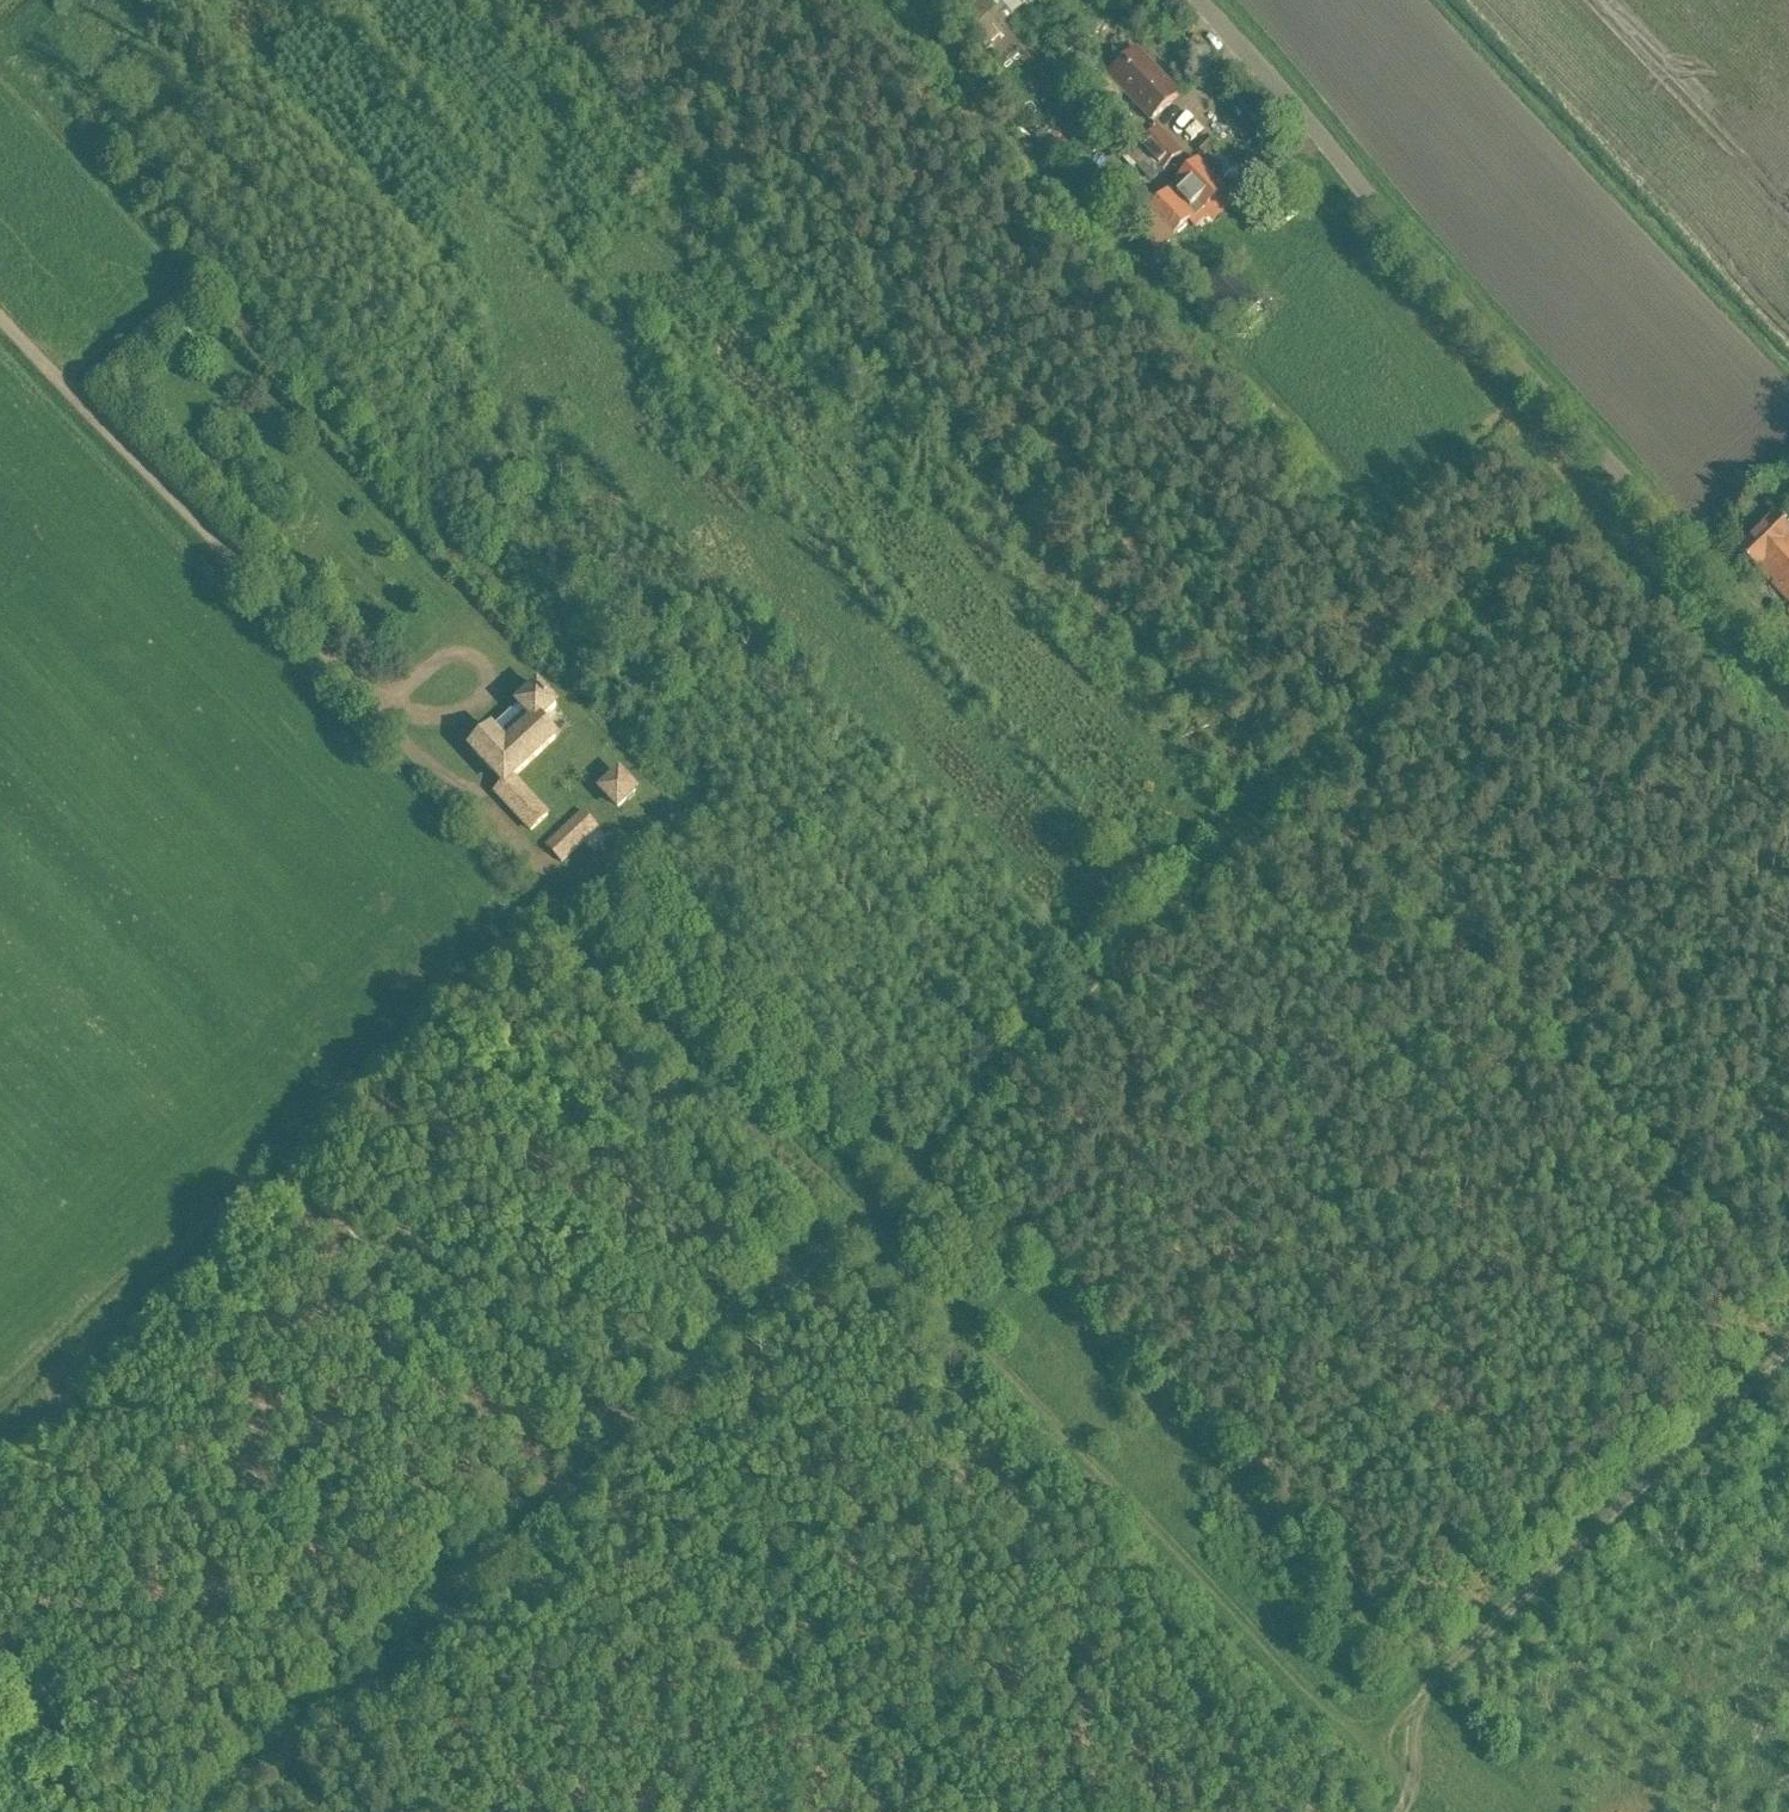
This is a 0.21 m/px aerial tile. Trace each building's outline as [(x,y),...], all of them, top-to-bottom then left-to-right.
[(969,14),(996,40),(1035,0),(982,0),(969,14)] [(1181,97),(1137,51),(1086,99),(1104,119),(1125,99),(1150,126),(1181,97)] [(1165,175),(1184,158),(1158,132),(1140,149),(1165,175)] [(1160,253),(1201,215),(1175,188),(1135,226),(1160,253)] [(1775,517),(1737,554),(1756,574),(1758,572),(1788,605),(1788,531),(1775,517)] [(467,752),(505,790),(507,793),(518,782),(560,741),(544,725),(561,709),(538,685),(514,708),(516,710),(494,732),(491,729),(467,752)] [(633,794),(617,777),(600,793),(616,811),(633,794)] [(551,819),(518,782),(507,793),(505,790),(504,791),(501,787),(492,795),(532,837),(534,835),(551,819)] [(583,815),(547,850),(562,866),(598,831),(583,815)]
